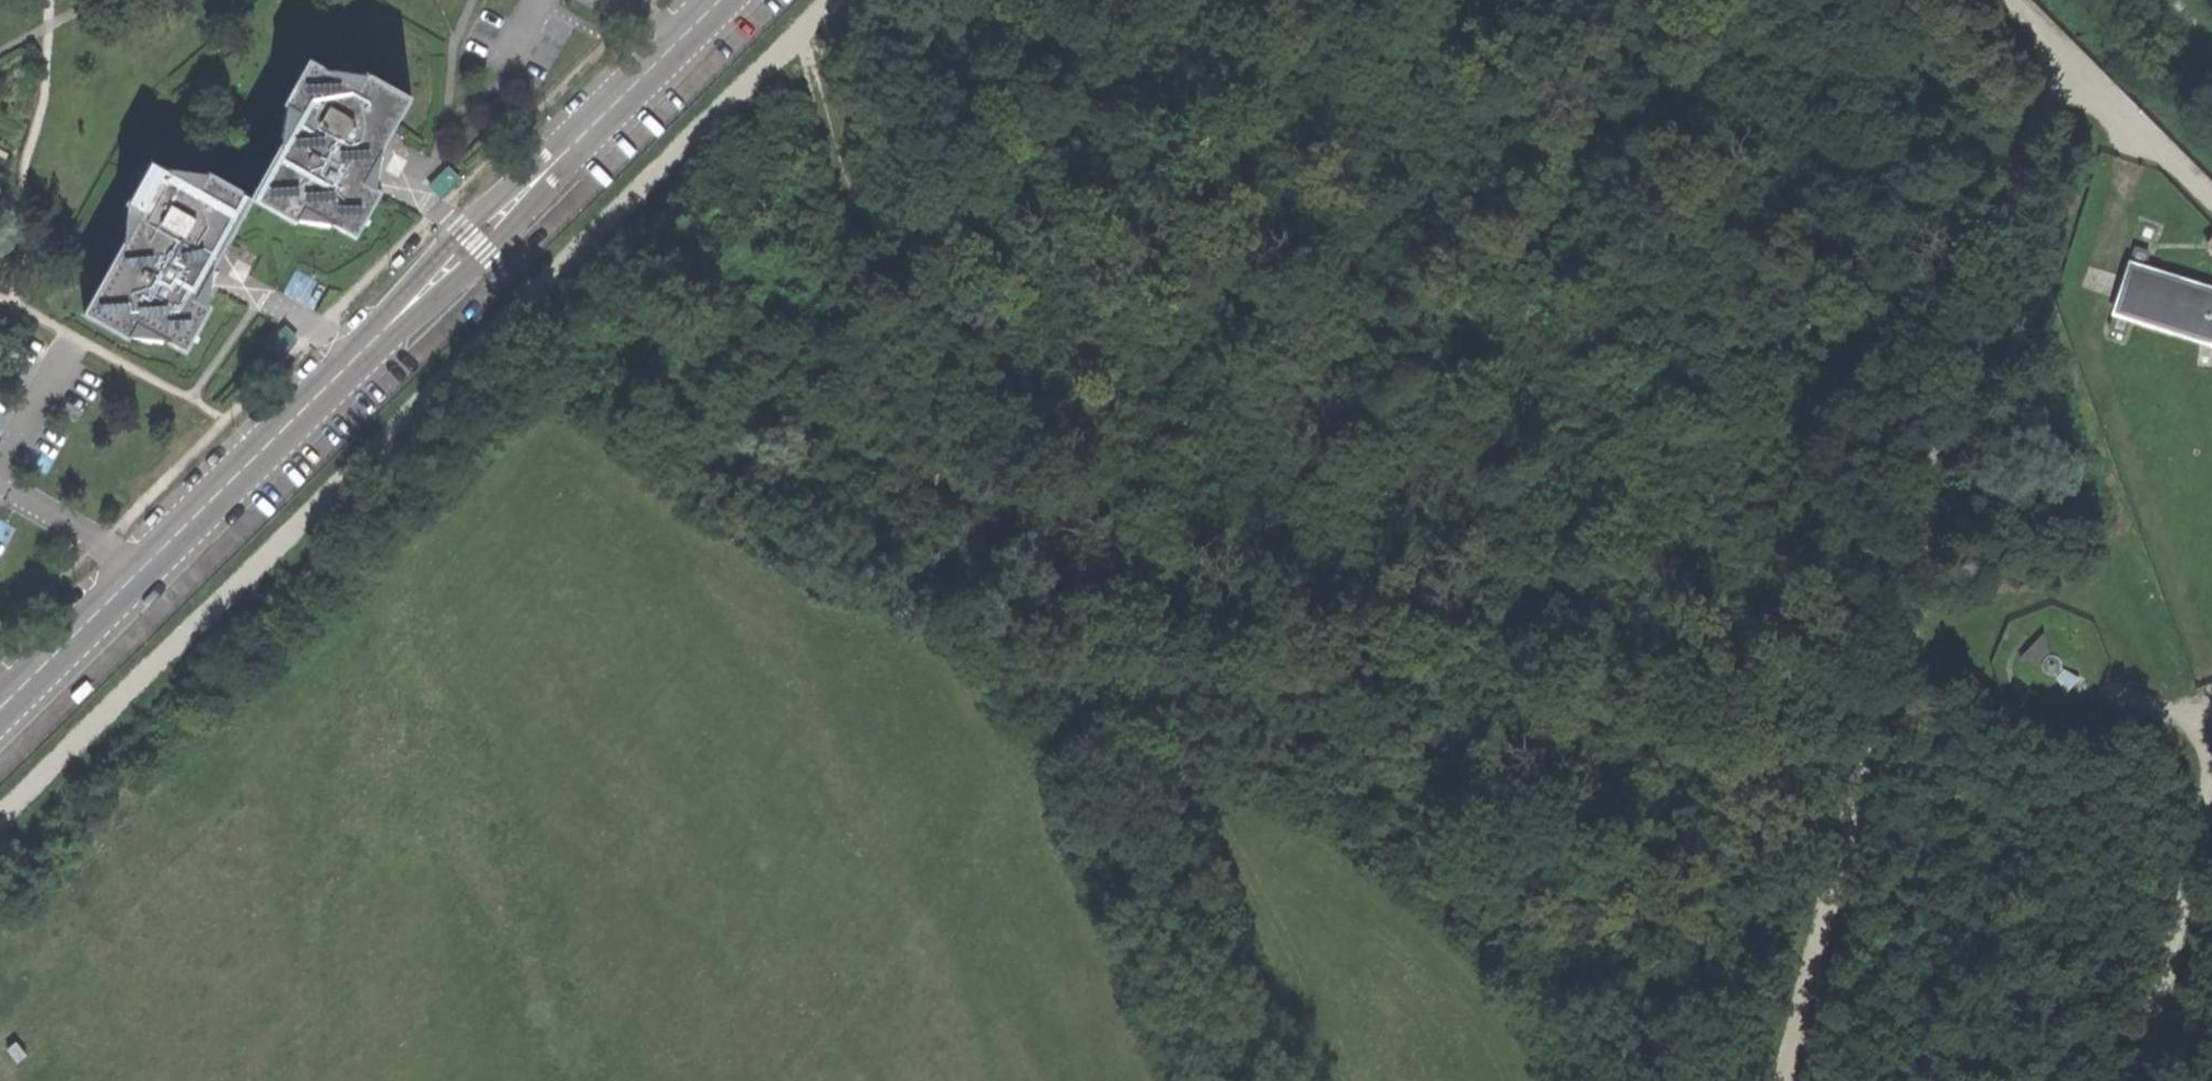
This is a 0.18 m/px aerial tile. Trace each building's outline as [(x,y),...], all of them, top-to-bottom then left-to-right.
[(298,115),(250,199),(299,227),(307,212),(353,238),(378,194),(361,184),(370,168),(407,100),(364,76),(356,88),(309,63),(284,107),(298,115)] [(217,259),(250,199),(205,174),(197,188),(151,163),(125,207),(139,214),(83,315),(129,340),(137,326),(184,352),(207,308),(194,300),(209,273),(217,259)] [(2207,344),(2211,326),(2211,291),(2138,267),(2139,249),(2129,245),(2106,313),(2104,328),(2114,331),(2122,318),(2207,344)]
